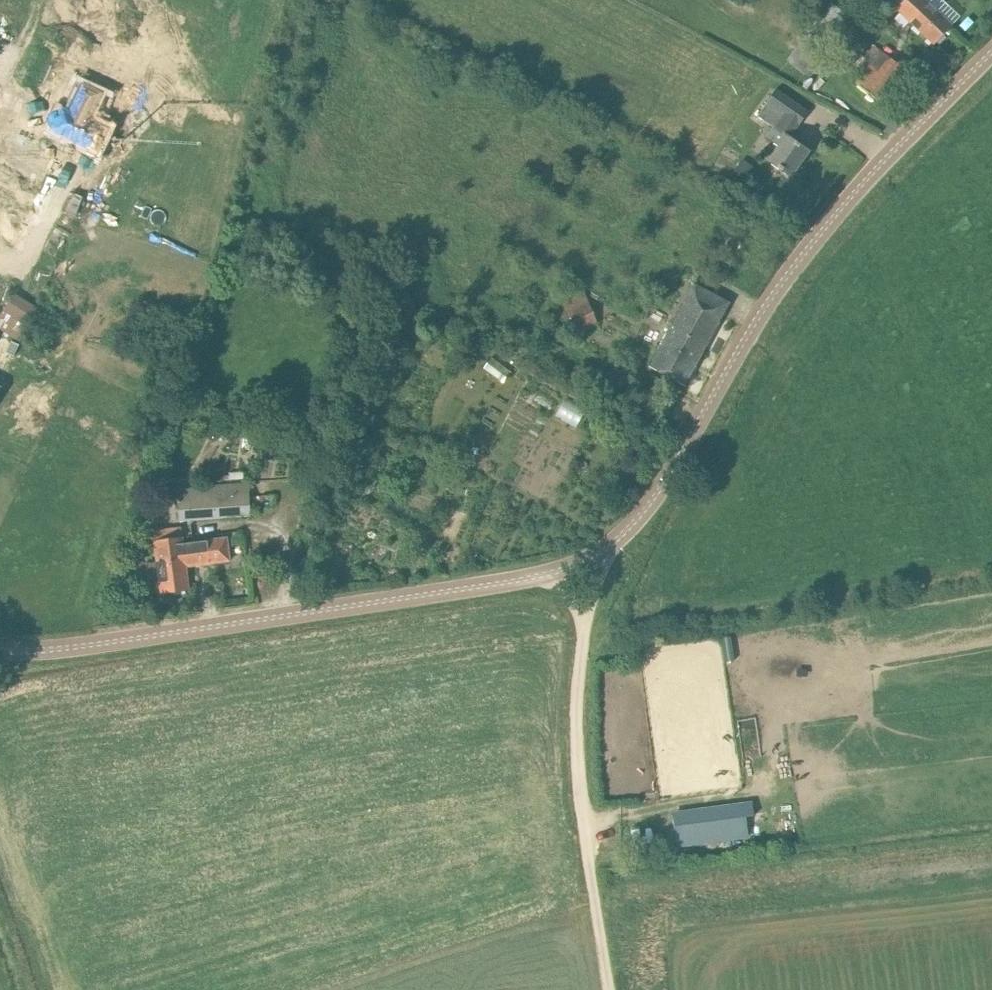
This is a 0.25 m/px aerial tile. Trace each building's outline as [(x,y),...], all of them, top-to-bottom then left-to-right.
[(933,44),(952,23),(927,0),(894,0),(899,5),(895,9),(933,44)] [(831,52),(855,19),(832,2),(808,35),(831,52)] [(807,35),(787,59),(808,75),(827,51),(807,35)] [(880,48),(855,80),(880,99),(905,68),(880,48)] [(61,107),(51,131),(97,150),(107,127),(92,120),(97,110),(99,111),(105,95),(74,82),(63,108),(61,107)] [(790,177),(809,150),(788,135),(807,111),(775,90),(757,116),(773,127),(766,137),(779,147),(769,162),(790,177)] [(742,159),(733,172),(745,180),(753,167),(742,159)] [(11,291),(0,283),(0,306),(11,291)] [(728,303),(695,285),(651,366),(685,384),(728,303)] [(21,337),(33,302),(6,293),(0,312),(0,330),(21,337)] [(562,303),(575,333),(598,323),(586,293),(562,303)] [(12,341),(6,352),(14,356),(19,345),(12,341)] [(554,413),(576,424),(584,410),(561,399),(554,413)] [(176,487),(178,522),(251,516),(248,482),(176,487)] [(183,539),(181,527),(154,530),(156,541),(158,563),(147,564),(149,583),(161,582),(162,593),(188,590),(186,566),(183,543),(183,539)] [(243,531),(232,532),(234,543),(244,542),(243,531)] [(226,538),(183,543),(186,566),(229,561),(226,538)] [(743,806),(673,815),(677,846),(746,837),(743,806)]
